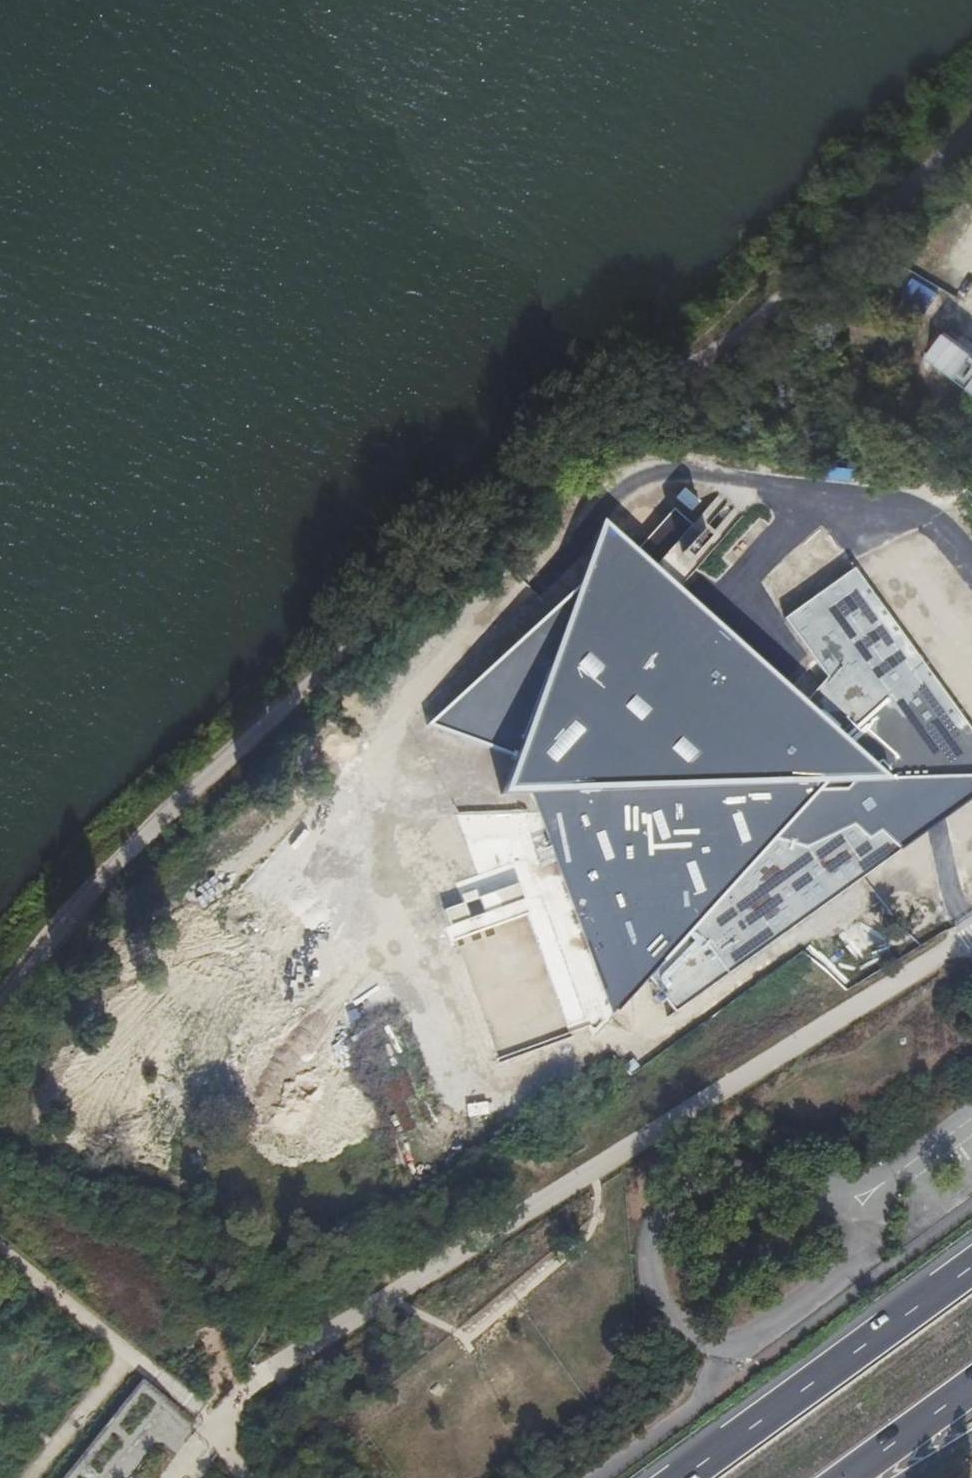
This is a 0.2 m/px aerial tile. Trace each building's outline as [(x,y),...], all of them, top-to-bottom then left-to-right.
[(599,522),(576,590),(481,678),(473,685),(474,686),(433,725),(517,757),(504,792),(503,794),(534,795),(549,850),(560,881),(612,1016),(652,975),(706,914),(824,784),(889,783),(804,705),(599,522)] [(786,618),(828,679),(804,705),(889,783),(824,784),(652,975),(676,1011),(971,797),(971,733),(852,570),(786,618)]
